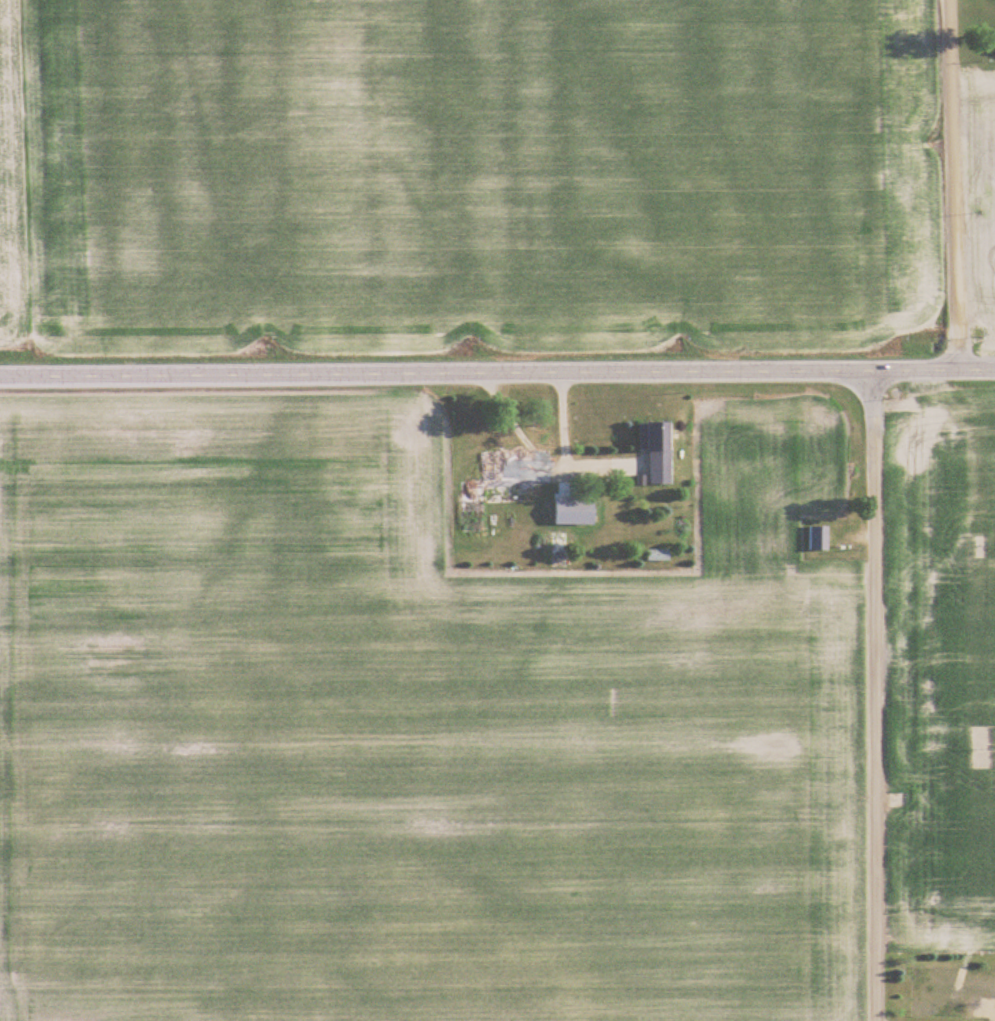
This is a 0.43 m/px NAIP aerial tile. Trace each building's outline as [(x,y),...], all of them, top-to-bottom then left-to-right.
[(673,422),(639,422),(639,451),(650,451),(650,485),(673,485),(673,422)] [(465,533),(489,533),(488,498),(531,497),(531,482),(538,481),(537,451),(483,453),(483,481),(464,482),(465,533)] [(808,550),(828,550),(828,526),(808,526),(808,550)] [(551,562),(563,562),(563,534),(551,534),(551,562)] [(669,560),(669,555),(661,555),(661,552),(647,552),(647,560),(669,560)]
